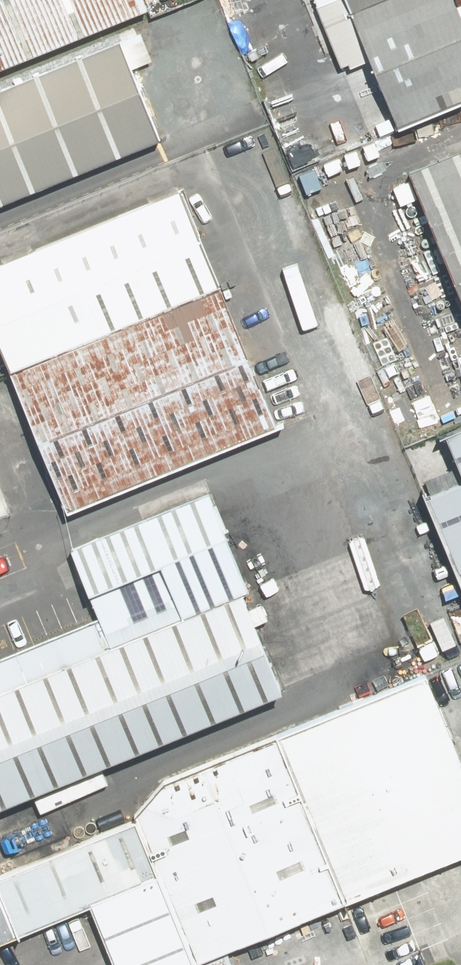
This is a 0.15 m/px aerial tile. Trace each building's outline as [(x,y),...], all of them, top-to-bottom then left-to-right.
[(104,0),(0,0),(0,41),(104,0)] [(391,133),(460,104),(460,0),(336,0),(391,133)] [(119,47),(0,91),(0,222),(162,162),(119,47)] [(403,177),(460,320),(460,152),(403,177)] [(179,188),(0,260),(0,350),(66,512),(276,427),(179,188)] [(446,429),(460,466),(460,424),(446,429)] [(428,497),(460,579),(460,484),(428,497)] [(243,596),(251,593),(209,491),(71,546),(100,619),(0,659),(0,693),(243,596)] [(283,692),(243,596),(0,693),(0,806),(283,692)] [(275,731),(343,895),(460,849),(460,760),(428,674),(275,731)] [(343,895),(275,731),(166,775),(136,816),(194,960),(301,913),(343,895)] [(0,870),(0,943),(93,906),(117,964),(196,964),(194,960),(136,816),(0,870)]
